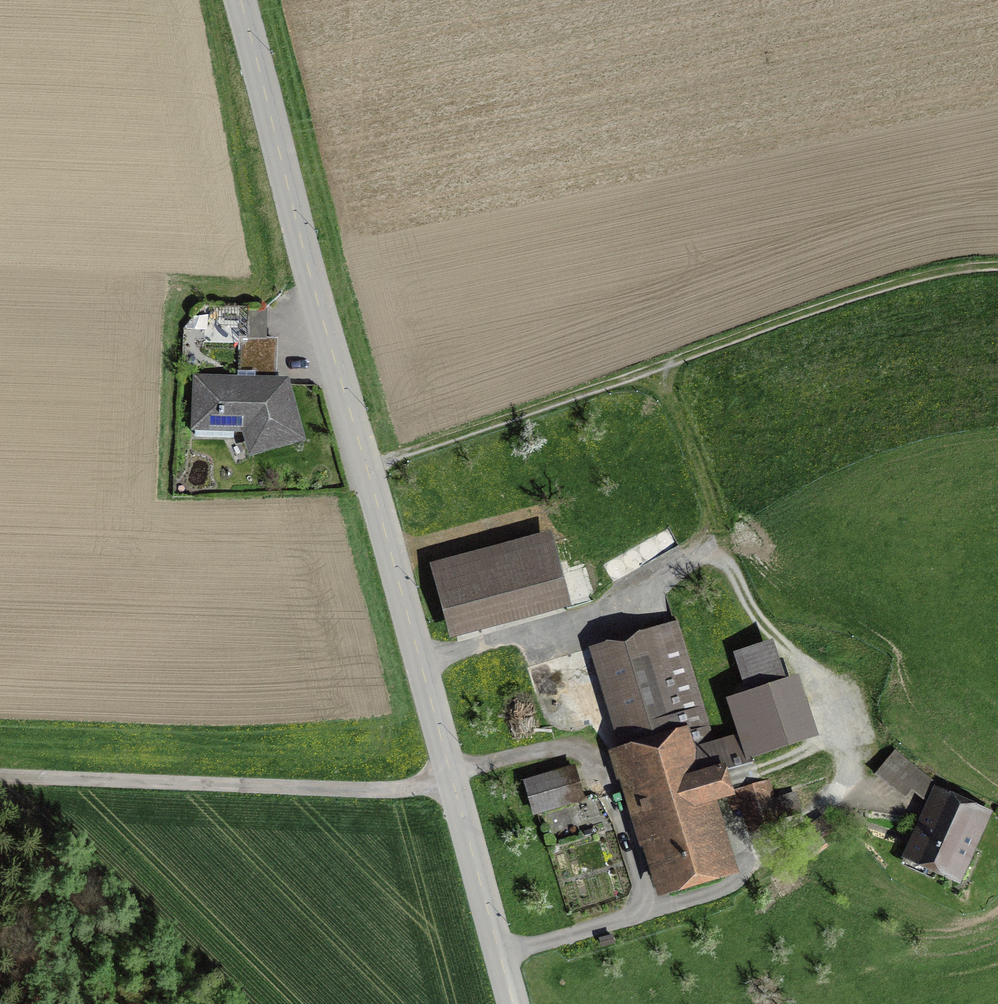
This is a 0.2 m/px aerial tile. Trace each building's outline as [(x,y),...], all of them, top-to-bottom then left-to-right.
[(246,465),(305,446),(288,384),(275,384),(276,343),(236,342),(236,376),(252,376),(252,381),(189,380),(187,439),(239,441),(246,465)] [(553,544),(431,575),(448,645),(571,614),(553,544)] [(752,765),(744,737),(715,746),(679,627),(590,654),(620,750),(661,886),(726,866),(705,799),(731,791),(726,773),(752,765)] [(795,687),(788,689),(775,647),(734,659),(748,702),(758,698),(770,738),(807,727),(795,687)] [(911,797),(926,809),(902,867),(958,891),(990,817),(934,795),(938,787),(895,755),(874,780),(907,803),(911,797)] [(578,767),(528,780),(537,812),(586,799),(578,767)] [(770,782),(743,788),(751,823),(797,812),(793,795),(774,799),(770,782)]
